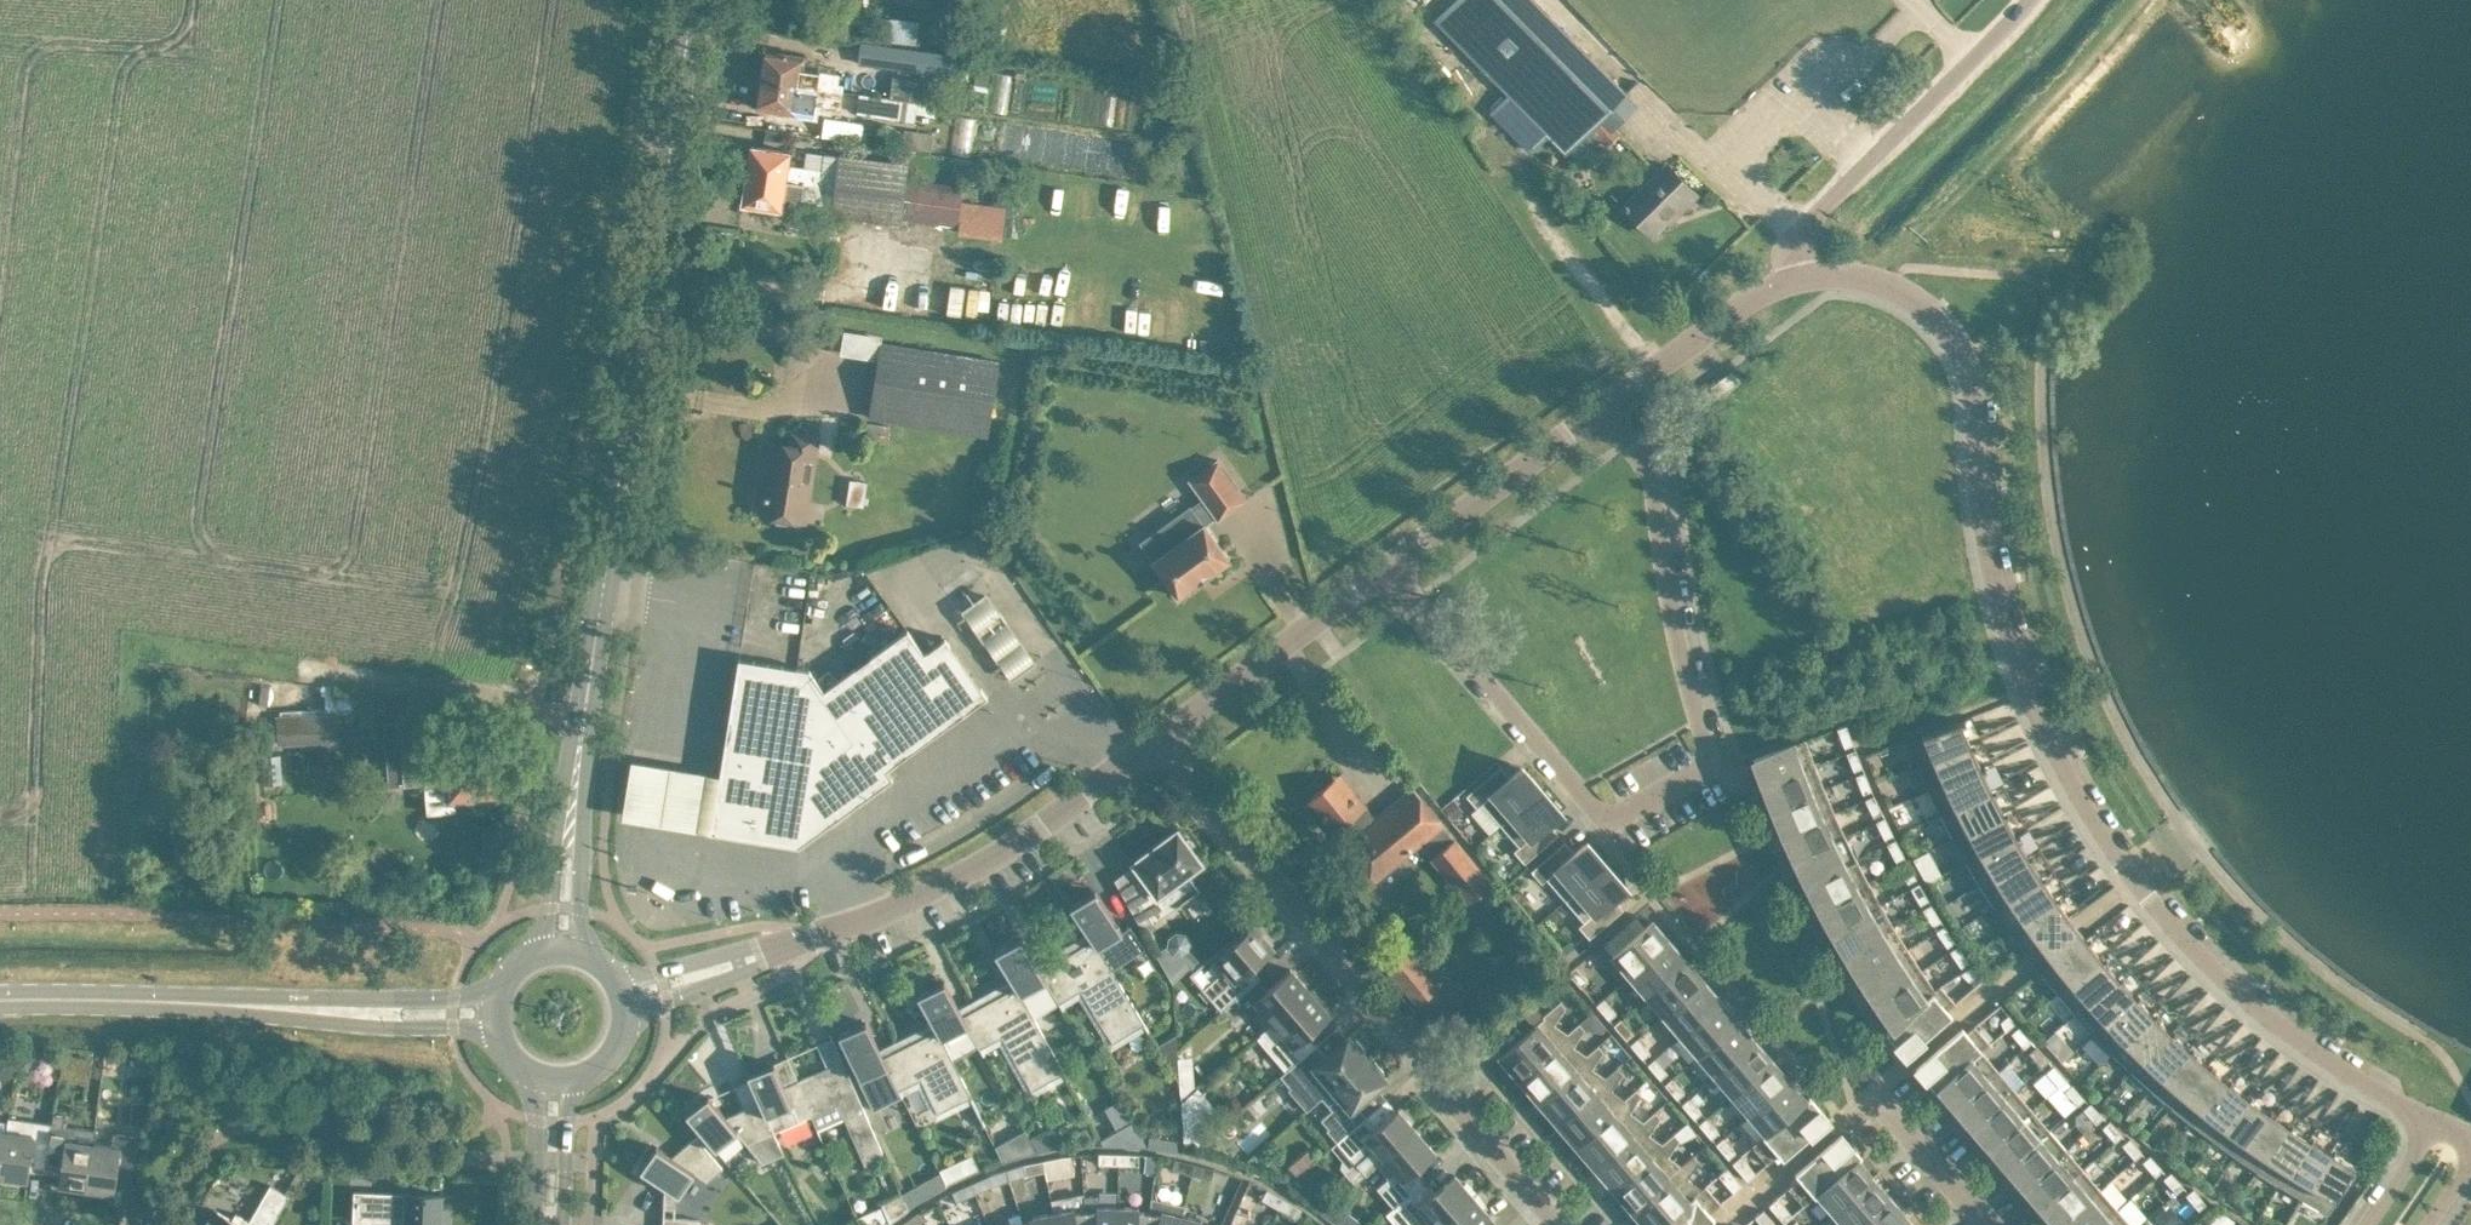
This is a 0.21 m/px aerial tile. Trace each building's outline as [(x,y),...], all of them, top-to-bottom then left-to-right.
[(1433,16),(1508,91),(1489,110),(1530,151),(1549,132),(1576,160),(1597,138),(1606,147),(1620,133),(1602,115),(1624,94),(1531,0),(1449,0),(1433,16)] [(861,40),(858,63),(940,74),(943,52),(861,40)] [(766,49),(762,78),(842,90),(843,84),(837,83),(839,74),(803,68),(805,55),(766,49)] [(977,67),(973,91),(987,93),(990,68),(977,67)] [(889,97),(930,102),(932,79),(892,74),(889,97)] [(840,106),(842,90),(762,78),(758,107),(796,113),(798,100),(840,106)] [(936,103),(930,102),(889,97),(859,92),(856,112),(915,120),(916,111),(935,114),(936,103)] [(958,113),(955,130),(973,133),(975,116),(958,113)] [(904,127),(901,146),(930,150),(933,131),(904,127)] [(752,145),(747,174),(800,182),(831,187),(834,187),(836,172),(823,169),(813,168),(805,167),(788,164),(790,151),(752,145)] [(825,153),(823,169),(836,172),(834,187),(831,217),(902,225),(903,219),(959,225),(959,228),(993,231),(1003,233),(1006,205),(996,204),(962,200),(964,185),(905,179),(907,165),(907,164),(848,156),(833,154),(825,153)] [(1673,217),(1697,194),(1667,163),(1624,205),(1651,233),(1670,215),(1673,217)] [(747,174),(743,202),(779,208),(782,193),(798,196),(800,182),(747,174)] [(992,196),(991,203),(1003,204),(1004,192),(997,191),(992,196)] [(883,341),(871,418),(988,436),(1000,359),(883,341)] [(762,514),(805,520),(818,434),(792,430),(790,444),(773,442),(762,514)] [(1153,558),(1152,559),(1178,596),(1230,558),(1205,525),(1217,517),(1218,519),(1247,499),(1218,459),(1189,479),(1203,499),(1191,507),(1190,506),(1141,541),(1153,558)] [(986,592),(961,609),(1011,678),(1035,661),(986,592)] [(824,689),(809,668),(739,657),(720,772),(711,831),(799,845),(799,844),(892,777),(887,768),(987,695),(945,637),(924,652),(907,628),(824,689)] [(1907,739),(1918,764),(1981,738),(1971,715),(2011,700),(2010,699),(1907,739)] [(336,711),(274,715),(276,745),(337,742),(336,711)] [(421,719),(382,723),(387,786),(422,782),(425,811),(451,809),(450,798),(499,794),(496,759),(464,762),(459,757),(425,760),(424,749),(421,719)] [(1854,743),(1846,724),(1837,727),(1845,746),(1854,743)] [(1806,738),(1756,756),(1753,757),(1763,783),(1815,763),(1806,738)] [(1981,738),(1918,764),(1929,789),(1991,761),(1981,738)] [(1854,769),(1863,766),(1856,748),(1847,751),(1854,769)] [(720,772),(629,756),(620,815),(711,831),(720,772)] [(2002,783),(1991,761),(1929,789),(1940,813),(2002,783)] [(1824,787),(1815,763),(1763,783),(1773,809),(1824,787)] [(1477,806),(1482,802),(1500,824),(1540,789),(1521,767),(1510,776),(1500,765),(1466,794),(1477,806)] [(1856,774),(1863,792),(1872,789),(1865,771),(1856,774)] [(1886,772),(1875,777),(1876,781),(1888,777),(1886,772)] [(1310,799),(1375,878),(1419,841),(1432,856),(1431,857),(1468,901),(1491,882),(1454,837),(1454,838),(1442,823),(1442,822),(1413,786),(1375,817),(1352,788),(1344,793),(1333,779),(1310,799)] [(2013,805),(2002,783),(1940,813),(1953,836),(2013,805)] [(1773,809),(1783,833),(1835,811),(1824,787),(1773,809)] [(1549,821),(1560,812),(1540,789),(1500,824),(1519,845),(1514,849),(1525,862),(1558,832),(1549,821)] [(1874,815),(1882,811),(1874,794),(1865,798),(1874,815)] [(2025,826),(2013,805),(1953,836),(1966,860),(2025,826)] [(1835,811),(1783,833),(1795,858),(1845,834),(1835,811)] [(1885,837),(1893,833),(1885,816),(1876,820),(1885,837)] [(1966,860),(1979,883),(2038,847),(2025,826),(1966,860)] [(1200,888),(1188,873),(1202,862),(1178,829),(1133,862),(1149,884),(1138,893),(1153,922),(1200,888)] [(1807,883),(1857,858),(1845,834),(1795,858),(1807,883)] [(1896,838),(1887,842),(1896,860),(1904,855),(1896,838)] [(1542,882),(1547,877),(1565,899),(1605,865),(1586,842),(1574,851),(1565,840),(1531,869),(1542,882)] [(1928,880),(1946,870),(1932,846),(1915,856),(1928,880)] [(1979,883),(1994,905),(2051,868),(2038,847),(1979,883)] [(1819,907),(1868,880),(1857,858),(1807,883),(1819,907)] [(1907,860),(1899,864),(1908,881),(1916,877),(1907,860)] [(1625,887),(1605,865),(1565,899),(1584,920),(1579,925),(1589,937),(1623,908),(1614,897),(1625,887)] [(1994,905),(2009,927),(2065,889),(2051,868),(1994,905)] [(1819,907),(1832,931),(1881,903),(1868,880),(1819,907)] [(1919,881),(1911,886),(1920,903),(1929,898),(1919,881)] [(2080,909),(2065,889),(2009,927),(2010,929),(2025,950),(2038,941),(2045,951),(2078,926),(2070,917),(2114,885),(2114,884),(2080,909)] [(1087,932),(1089,931),(1098,946),(1122,930),(1095,889),(1069,906),(1087,932)] [(1832,931),(1846,954),(1894,925),(1881,903),(1832,931)] [(1931,903),(1923,907),(1933,924),(1941,919),(1931,903)] [(2041,970),(2058,992),(2111,949),(2095,929),(2129,904),(2128,903),(2085,936),(2078,926),(2045,951),(2053,961),(2041,970)] [(1612,954),(1630,974),(1670,940),(1652,920),(1612,954)] [(1947,945),(1955,940),(1944,924),(1936,929),(1947,945)] [(1236,997),(1258,978),(1260,976),(1259,975),(1257,977),(1248,967),(1273,946),(1270,943),(1273,941),(1259,925),(1256,927),(1254,925),(1239,937),(1235,934),(1207,958),(1219,973),(1203,988),(1221,1009),(1236,997)] [(1894,925),(1846,954),(1860,977),(1908,947),(1894,925)] [(1087,932),(1049,955),(1054,963),(1040,972),(1045,979),(1062,1008),(1064,1007),(1060,1001),(1081,989),(1113,1042),(1143,1023),(1147,1030),(1149,1029),(1098,946),(1089,931),(1087,932)] [(1167,945),(1156,951),(1173,982),(1199,959),(1190,949),(1192,940),(1186,932),(1177,931),(1169,936),(1167,945)] [(1010,978),(1013,977),(1021,993),(1045,979),(1040,972),(1054,963),(1049,955),(1037,962),(1021,936),(994,952),(1010,978)] [(1438,982),(1401,937),(1382,953),(1419,998),(1438,982)] [(1568,960),(1578,951),(1569,940),(1559,949),(1568,960)] [(1687,960),(1670,940),(1630,974),(1647,994),(1687,960)] [(1958,944),(1950,949),(1961,965),(1969,960),(1958,944)] [(1860,977),(1875,1000),(1922,969),(1908,947),(1860,977)] [(2127,967),(2111,949),(2058,992),(2075,1012),(2127,967)] [(1687,960),(1647,994),(1664,1014),(1704,980),(1687,960)] [(1961,972),(1969,979),(1978,973),(1972,964),(1961,972)] [(1588,979),(1576,965),(1568,971),(1581,986),(1588,979)] [(1262,1008),(1273,1021),(1274,1022),(1311,990),(1291,967),(1289,968),(1290,969),(1267,989),(1258,978),(1236,997),(1252,1016),(1262,1008)] [(2144,986),(2127,967),(2075,1012),(2093,1032),(2144,986)] [(1935,989),(1922,969),(1875,1000),(1893,1025),(1895,1023),(1896,1024),(1936,989),(1935,989)] [(1010,978),(972,1000),(976,1008),(962,1016),(966,1024),(983,1054),(984,1053),(981,1047),(1002,1035),(1032,1089),(1063,1072),(1067,1079),(1068,1078),(1021,993),(1013,977),(1010,978)] [(917,995),(932,1022),(934,1021),(942,1037),(966,1024),(962,1016),(976,1008),(972,1000),(959,1007),(944,980),(917,995)] [(1681,1034),(1721,1000),(1704,980),(1664,1014),(1681,1034)] [(1936,989),(1896,1024),(1895,1023),(1893,1025),(1886,1031),(1906,1054),(1952,1014),(1948,1009),(1956,1002),(1941,984),(1935,989),(1936,989)] [(2112,1051),(2161,1003),(2144,986),(2093,1032),(2112,1051)] [(1274,1067),(1280,1074),(1315,1044),(1305,1033),(1328,1014),(1329,1015),(1330,1014),(1311,990),(1274,1022),(1273,1021),(1260,1032),(1283,1059),(1274,1067)] [(1609,1018),(1616,1012),(1604,997),(1596,1003),(1609,1018)] [(1520,1077),(1570,1034),(1567,1032),(1554,1023),(1566,1006),(1560,999),(1543,1015),(1544,1016),(1500,1055),(1520,1077)] [(1721,1000),(1681,1034),(1699,1054),(1738,1020),(1721,1000)] [(2112,1051),(2131,1069),(2179,1020),(2161,1003),(2112,1051)] [(2005,1030),(2016,1021),(2009,1013),(2001,1020),(2005,1030)] [(1621,1017),(1614,1023),(1626,1038),(1633,1032),(1621,1017)] [(866,1020),(838,1034),(860,1078),(872,1102),(898,1089),(882,1057),(897,1050),(893,1041),(879,1048),(866,1020)] [(1755,1039),(1738,1020),(1699,1054),(1716,1074),(1755,1039)] [(2131,1069),(2151,1088),(2197,1037),(2179,1020),(2131,1069)] [(932,1022),(893,1041),(897,1050),(882,1057),(898,1089),(901,1096),(903,1095),(900,1089),(921,1078),(938,1112),(970,1096),(984,1124),(985,1124),(942,1037),(934,1021),(932,1022)] [(1589,1055),(1586,1054),(1573,1045),(1585,1028),(1579,1022),(1567,1032),(1570,1034),(1520,1077),(1538,1099),(1589,1055)] [(1936,1089),(1939,1086),(1942,1084),(1941,1084),(1982,1050),(1991,1042),(1975,1024),(1967,1031),(1962,1026),(1916,1066),(1936,1089)] [(2019,1025),(2011,1032),(2024,1046),(2032,1040),(2019,1025)] [(830,1033),(841,1060),(799,1079),(820,1126),(844,1116),(865,1164),(884,1155),(831,1033),(830,1033)] [(1179,1080),(1175,1033),(1157,1045),(1179,1080)] [(1311,1083),(1322,1096),(1367,1057),(1363,1051),(1366,1049),(1356,1038),(1353,1040),(1349,1035),(1326,1054),(1317,1042),(1315,1044),(1280,1074),(1291,1086),(1293,1085),(1300,1093),(1311,1083)] [(1650,1051),(1638,1036),(1630,1043),(1643,1057),(1650,1051)] [(2151,1088),(2171,1105),(2216,1053),(2197,1037),(2151,1088)] [(1772,1059),(1755,1039),(1716,1074),(1733,1093),(1772,1059)] [(1589,1055),(1538,1099),(1557,1121),(1608,1077),(1605,1076),(1592,1067),(1604,1050),(1598,1043),(1586,1054),(1589,1055)] [(2036,1045),(2029,1051),(2041,1066),(2049,1059),(2036,1045)] [(1939,1086),(1956,1105),(1998,1069),(1982,1050),(1941,1084),(1942,1084),(1939,1086)] [(2235,1069),(2216,1053),(2171,1105),(2192,1122),(2235,1069)] [(1372,1062),(1367,1057),(1322,1096),(1332,1108),(1321,1118),(1329,1126),(1326,1128),(1337,1140),(1366,1115),(1357,1104),(1386,1079),(1381,1073),(1384,1070),(1375,1060),(1372,1062)] [(1655,1057),(1648,1063),(1660,1078),(1668,1071),(1655,1057)] [(1789,1079),(1772,1059),(1733,1093),(1750,1113),(1789,1079)] [(767,1115),(774,1131),(812,1114),(818,1127),(820,1126),(799,1079),(784,1085),(774,1062),(747,1074),(760,1102),(767,1115)] [(2054,1064),(2046,1070),(2059,1085),(2066,1079),(2054,1064)] [(1627,1100),(1624,1098),(1611,1089),(1623,1072),(1617,1066),(1605,1076),(1608,1077),(1557,1121),(1576,1143),(1627,1100)] [(2015,1089),(1998,1069),(1956,1105),(1973,1125),(2015,1089)] [(2254,1084),(2235,1069),(2192,1122),(2213,1138),(2254,1084)] [(1672,1076),(1665,1083),(1677,1097),(1685,1091),(1672,1076)] [(1806,1099),(1806,1098),(1789,1079),(1750,1113),(1766,1132),(1806,1099)] [(2052,1101),(2064,1115),(2077,1104),(2085,1097),(2072,1083),(2052,1101)] [(2234,1154),(2275,1099),(2254,1084),(2213,1138),(2234,1154)] [(1624,1098),(1627,1100),(1576,1143),(1595,1166),(1646,1122),(1643,1120),(1630,1111),(1642,1094),(1636,1088),(1624,1098)] [(1973,1125),(1990,1145),(2032,1109),(2015,1089),(1973,1125)] [(763,1162),(784,1153),(774,1131),(767,1115),(760,1102),(727,1116),(708,1094),(686,1113),(701,1131),(702,1131),(716,1148),(737,1131),(763,1162)] [(1806,1098),(1806,1099),(1766,1132),(1752,1145),(1767,1163),(1778,1153),(1783,1158),(1830,1118),(1810,1095),(1806,1098)] [(1694,1117),(1702,1111),(1689,1096),(1682,1103),(1694,1117)] [(2295,1113),(2275,1099),(2234,1154),(2257,1169),(2295,1113)] [(2090,1101),(2083,1108),(2096,1122),(2103,1115),(2090,1101)] [(1366,1115),(1337,1140),(1365,1173),(1376,1164),(1417,1129),(1398,1107),(1376,1126),(1366,1115)] [(2049,1128),(2032,1109),(1990,1145),(2007,1165),(2049,1128)] [(1661,1116),(1655,1110),(1643,1120),(1646,1122),(1595,1166),(1614,1188),(1665,1144),(1662,1142),(1649,1133),(1661,1116)] [(2257,1169),(2276,1181),(2279,1183),(2316,1126),(2295,1113),(2257,1169)] [(28,1179),(31,1165),(46,1167),(52,1122),(27,1119),(9,1116),(8,1120),(7,1129),(6,1129),(0,1175),(3,1176),(2,1181),(20,1183),(20,1178),(28,1179)] [(1719,1131),(1706,1116),(1699,1122),(1711,1137),(1719,1131)] [(0,1175),(6,1129),(7,1129),(8,1120),(0,1119),(0,1175)] [(2110,1119),(2102,1126),(2115,1140),(2122,1134),(2110,1119)] [(59,1184),(87,1188),(93,1142),(75,1139),(77,1126),(52,1122),(46,1167),(61,1169),(59,1184)] [(2302,1197),(2337,1138),(2316,1126),(2279,1183),(2302,1197)] [(2007,1165),(2024,1185),(2067,1148),(2049,1128),(2007,1165)] [(1025,1129),(1010,1137),(1020,1156),(1022,1156),(1038,1153),(1025,1129)] [(1436,1151),(1417,1129),(1376,1164),(1387,1177),(1377,1186),(1393,1206),(1394,1206),(1422,1183),(1424,1182),(1414,1170),(1436,1151)] [(111,1145),(93,1142),(87,1188),(115,1192),(117,1177),(132,1179),(131,1184),(132,1185),(139,1135),(113,1131),(111,1145)] [(1665,1144),(1614,1188),(1633,1210),(1684,1166),(1681,1164),(1668,1155),(1680,1138),(1674,1132),(1662,1142),(1665,1144)] [(1858,1158),(1861,1155),(1842,1132),(1795,1172),(1799,1177),(1788,1187),(1804,1205),(1818,1192),(1817,1192),(1857,1158),(1858,1158)] [(723,1167),(696,1135),(672,1155),(656,1145),(640,1169),(665,1185),(663,1224),(701,1224),(701,1218),(675,1217),(676,1193),(679,1194),(694,1171),(707,1180),(723,1167)] [(1729,1157),(1736,1151),(1723,1136),(1716,1142),(1729,1157)] [(2130,1137),(2122,1143),(2135,1158),(2142,1151),(2130,1137)] [(2341,1184),(2360,1151),(2337,1138),(2302,1197),(2326,1211),(2345,1186),(2341,1184)] [(1304,1146),(1286,1163),(1297,1175),(1315,1158),(1304,1146)] [(2067,1148),(2024,1185),(2041,1204),(2084,1168),(2067,1148)] [(1099,1152),(1099,1163),(1119,1163),(1119,1152),(1099,1152)] [(1139,1153),(1119,1152),(1119,1163),(1139,1164),(1139,1153)] [(1063,1155),(1043,1159),(1045,1170),(1047,1178),(1074,1173),(1071,1154),(1063,1155)] [(1684,1166),(1633,1210),(1647,1224),(1659,1224),(1703,1188),(1702,1187),(1687,1177),(1699,1160),(1693,1154),(1681,1164),(1684,1166)] [(1732,1161),(1748,1179),(1756,1172),(1741,1154),(1732,1161)] [(2150,1154),(2143,1160),(2155,1175),(2163,1168),(2150,1154)] [(1175,1157),(1172,1168),(1192,1173),(1194,1162),(1175,1157)] [(1818,1192),(1835,1212),(1874,1177),(1858,1158),(1857,1158),(1817,1192),(1818,1192)] [(1023,1163),(1006,1169),(1009,1179),(1026,1174),(1045,1170),(1043,1159),(1023,1163)] [(1214,1167),(1194,1162),(1192,1173),(1211,1178),(1214,1167)] [(1719,1173),(1734,1191),(1742,1184),(1727,1166),(1719,1173)] [(2041,1204),(2058,1224),(2101,1188),(2084,1168),(2041,1204)] [(909,1202),(923,1195),(909,1169),(896,1176),(909,1202)] [(989,1174),(971,1182),(975,1192),(993,1184),(1009,1179),(1006,1169),(989,1174)] [(2171,1171),(2163,1177),(2176,1191),(2184,1185),(2171,1171)] [(1386,1212),(1397,1224),(1439,1224),(1478,1192),(1478,1191),(1477,1191),(1466,1182),(1464,1184),(1455,1173),(1431,1193),(1422,1183),(1394,1206),(1393,1206),(1386,1212)] [(1874,1177),(1835,1212),(1846,1224),(1859,1224),(1891,1197),(1874,1177)] [(952,1190),(957,1200),(975,1192),(971,1182),(952,1190)] [(205,1224),(272,1224),(290,1195),(275,1186),(270,1183),(249,1220),(236,1212),(232,1218),(215,1208),(205,1224)] [(1715,1217),(1710,1212),(1721,1202),(1706,1184),(1702,1187),(1703,1188),(1659,1224),(1706,1224),(1715,1217)] [(2193,1187),(2186,1193),(2199,1208),(2206,1202),(2193,1187)] [(1267,1188),(1262,1198),(1279,1207),(1284,1198),(1267,1188)] [(2101,1188),(2058,1224),(2059,1224),(2098,1224),(2118,1208),(2101,1188)] [(352,1219),(406,1222),(406,1224),(440,1224),(441,1194),(407,1192),(407,1194),(354,1191),(352,1219)] [(1478,1192),(1439,1224),(1484,1224),(1493,1217),(1484,1207),(1486,1205),(1478,1193),(1479,1192),(1478,1192)] [(909,1208),(902,1194),(882,1202),(890,1221),(909,1208)] [(1152,1196),(1150,1211),(1148,1224),(1179,1224),(1182,1214),(1183,1214),(1185,1205),(1152,1196)] [(1793,1214),(1777,1196),(1769,1204),(1784,1222),(1793,1214)] [(1891,1197),(1859,1224),(1899,1224),(1908,1217),(1891,1197)] [(1302,1208),(1284,1198),(1279,1207),(1297,1217),(1302,1208)] [(1118,1205),(1097,1205),(1096,1209),(1086,1210),(1087,1224),(1117,1224),(1118,1205)] [(1118,1205),(1117,1224),(1148,1224),(1150,1211),(1139,1210),(1139,1206),(1118,1205)] [(1054,1211),(1056,1224),(1087,1224),(1086,1210),(1075,1211),(1074,1207),(1054,1211)] [(921,1208),(905,1220),(908,1224),(917,1224),(928,1217),(921,1208)] [(1763,1208),(1755,1215),(1763,1224),(1778,1224),(1763,1208)] [(2118,1208),(2098,1224),(2132,1224),(2118,1208)] [(1033,1219),(1023,1222),(1024,1224),(1056,1224),(1054,1211),(1033,1215),(1033,1219)] [(1009,1216),(1011,1222),(1005,1224),(1024,1224),(1023,1222),(1022,1223),(1019,1213),(1009,1216)] [(1182,1214),(1179,1224),(1209,1224),(1202,1223),(1203,1219),(1183,1214),(1182,1214)] [(1908,1217),(1899,1224),(1915,1224),(1908,1217)]
